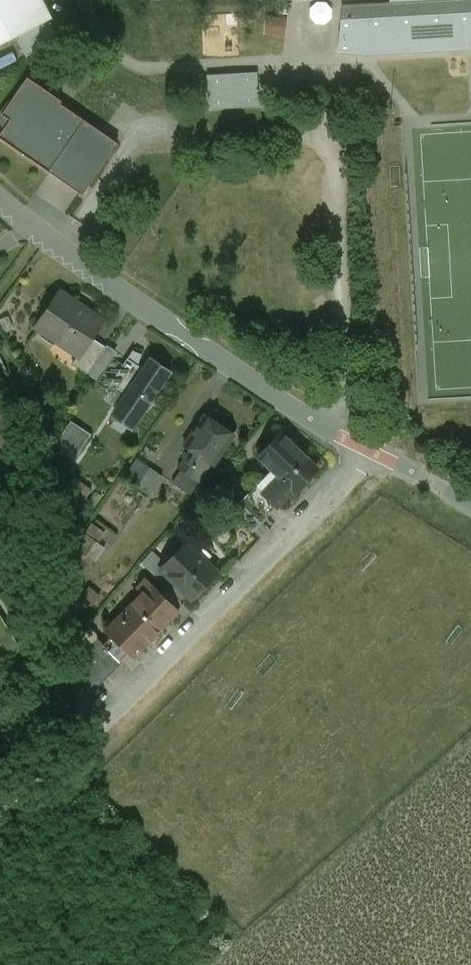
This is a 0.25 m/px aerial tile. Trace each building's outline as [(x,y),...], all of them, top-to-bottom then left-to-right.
[(14,32),(46,16),(38,0),(0,0),(0,39),(14,32)] [(344,3),(341,47),(357,47),(361,50),(470,45),(470,0),(419,0),(344,3)] [(46,16),(14,32),(26,55),(59,38),(46,16)] [(211,107),(262,105),(261,70),(209,71),(211,107)] [(26,77),(1,114),(9,119),(0,133),(0,138),(82,194),(117,143),(60,103),(61,101),(26,77)] [(102,319),(59,291),(35,326),(78,354),(90,336),(102,319)] [(90,336),(78,354),(71,363),(86,374),(105,346),(90,336)] [(141,353),(131,350),(110,382),(125,393),(113,411),(133,425),(146,405),(150,408),(160,393),(155,391),(169,370),(149,357),(143,367),(137,364),(141,353)] [(0,407),(0,453),(25,450),(17,404),(0,407)] [(235,434),(203,413),(182,444),(189,448),(210,463),(213,465),(235,434)] [(91,434),(70,420),(56,440),(77,454),(91,434)] [(316,466),(279,431),(256,455),(271,469),(292,489),(294,491),(316,466)] [(210,463),(189,448),(176,466),(180,469),(198,481),(210,463)] [(162,475),(149,466),(135,486),(148,495),(162,475)] [(189,494),(198,481),(180,469),(171,482),(189,494)] [(276,506),(292,489),(271,469),(255,485),(276,506)] [(276,506),(255,485),(239,501),(244,505),(261,522),(276,506)] [(252,531),(261,522),(244,505),(235,514),(252,531)] [(92,523),(75,545),(95,560),(105,547),(98,541),(105,532),(92,523)] [(166,564),(162,568),(190,596),(192,598),(216,573),(206,562),(197,554),(186,543),(166,564)] [(201,551),(197,554),(206,562),(209,559),(201,551)] [(141,563),(167,588),(183,603),(190,596),(162,568),(166,564),(152,552),(141,563)] [(138,588),(141,593),(105,631),(133,657),(177,612),(176,611),(161,595),(146,580),(138,588)] [(88,586),(80,595),(90,605),(99,596),(88,586)] [(161,595),(176,611),(183,603),(167,588),(161,595)] [(17,647),(0,619),(0,658),(17,647)] [(121,661),(96,637),(79,654),(87,696),(121,661)] [(60,688),(50,690),(51,699),(61,697),(60,688)] [(9,724),(0,710),(0,730),(9,724)]
